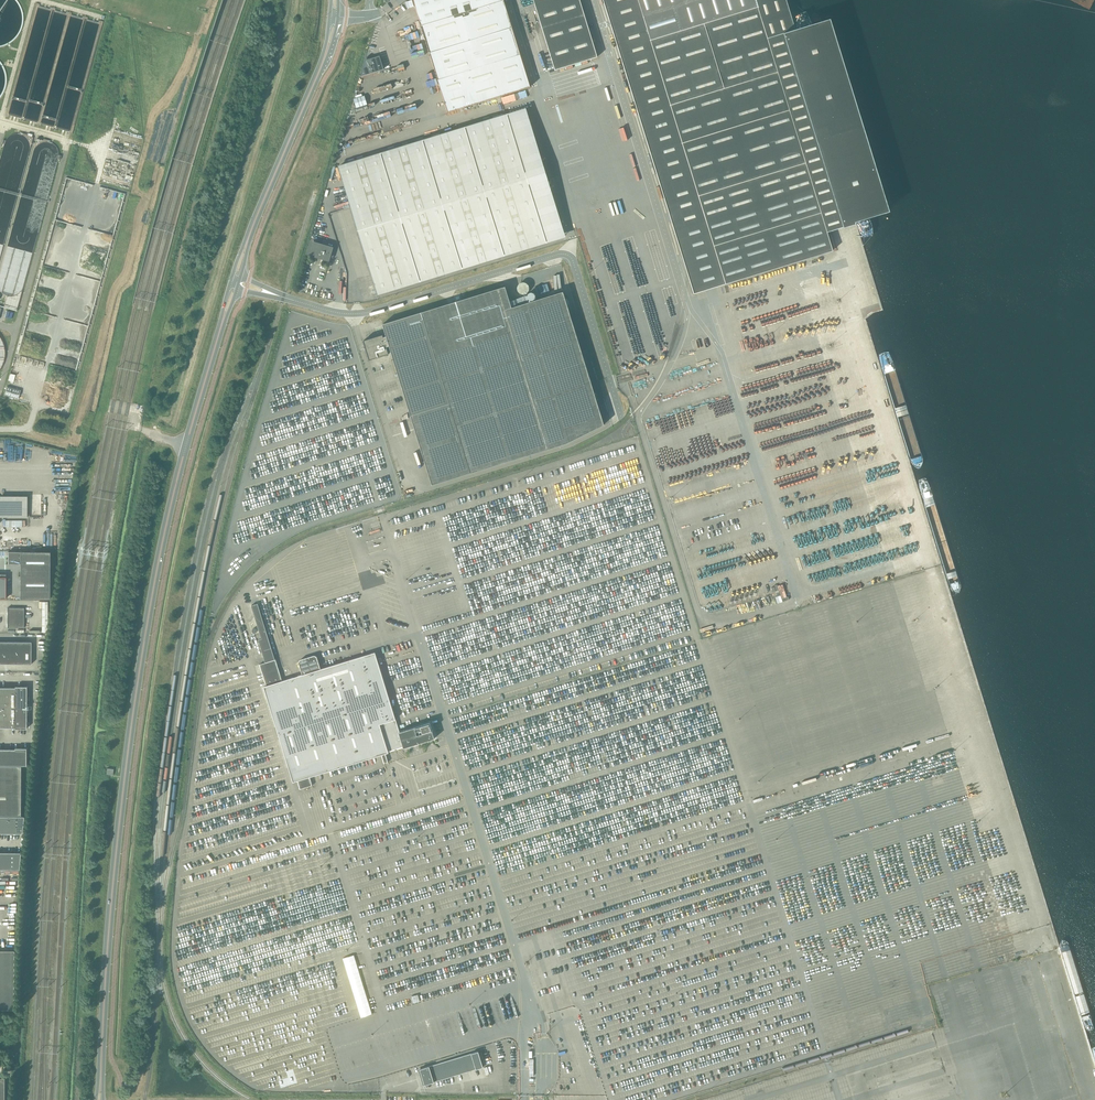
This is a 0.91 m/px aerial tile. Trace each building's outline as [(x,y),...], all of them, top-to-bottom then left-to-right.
[(504,0),(413,0),(430,53),(438,79),(520,54),(504,0)] [(555,70),(597,57),(580,0),(533,0),(555,70)] [(672,231),(706,221),(647,29),(638,0),(600,0),(672,231)] [(647,29),(706,221),(813,188),(758,7),(756,0),(638,0),(647,29)] [(384,69),(380,55),(368,59),(365,58),(361,75),(360,75),(360,76),(384,69)] [(367,104),(364,96),(354,99),(356,108),(367,104)] [(529,108),(507,114),(546,241),(569,236),(549,173),(529,108)] [(360,236),(378,294),(546,241),(507,114),(339,166),(356,224),(360,236)] [(780,265),(833,251),(828,230),(835,228),(834,224),(823,223),(819,228),(811,221),(813,228),(798,232),(803,232),(805,237),(797,239),(800,240),(799,243),(803,244),(800,244),(804,248),(788,252),(792,255),(789,259),(783,261),(779,257),(778,264),(764,262),(763,271),(774,268),(773,264),(780,265)] [(313,241),(310,252),(318,254),(317,256),(322,257),(322,256),(330,258),(333,247),(313,241)] [(528,302),(525,295),(509,300),(505,286),(383,324),(386,336),(384,337),(383,334),(363,340),(369,360),(389,354),(388,351),(391,350),(432,484),(567,443),(604,424),(602,418),(563,291),(528,302)] [(7,386),(5,395),(17,399),(20,389),(7,386)] [(27,496),(0,496),(0,517),(27,517),(27,496)] [(50,599),(50,552),(8,551),(8,553),(8,562),(8,564),(15,564),(15,563),(19,563),(19,564),(20,564),(20,566),(20,571),(20,580),(20,585),(20,591),(20,596),(20,599),(50,599)] [(24,628),(24,608),(7,608),(7,628),(24,628)] [(399,732),(395,719),(375,652),(321,669),(317,657),(316,656),(315,656),(315,655),(314,655),(301,659),(300,660),(299,660),(299,661),(299,662),(299,663),(302,675),(282,681),(276,659),(259,664),(266,686),(264,686),(293,782),(297,781),(300,789),(312,785),(310,777),(381,755),(384,763),(388,762),(386,753),(388,752),(388,751),(397,748),(403,747),(404,748),(428,740),(428,741),(429,741),(430,741),(430,740),(434,738),(430,722),(399,732)] [(15,707),(15,687),(15,688),(4,688),(4,707),(15,707)] [(26,707),(26,687),(15,687),(15,707),(26,707)] [(15,729),(15,707),(4,707),(4,728),(14,728),(14,729),(15,729)] [(26,729),(26,707),(15,707),(15,729),(26,729)] [(26,765),(26,748),(14,748),(14,749),(9,749),(9,765),(26,765)] [(9,749),(0,749),(0,765),(9,765),(9,749)] [(21,766),(0,766),(0,815),(20,815),(21,766)] [(22,834),(24,816),(15,816),(15,833),(22,833),(22,834)] [(19,870),(20,852),(20,853),(2,853),(2,870),(19,870)] [(344,957),(361,1017),(372,1014),(355,954),(344,957)] [(418,994),(412,996),(414,1002),(420,1000),(418,994)] [(422,1068),(420,1069),(425,1085),(426,1084),(483,1067),(478,1051),(422,1068)] [(296,1076),(283,1080),(286,1086),(296,1083),(298,1082),(296,1076)]
